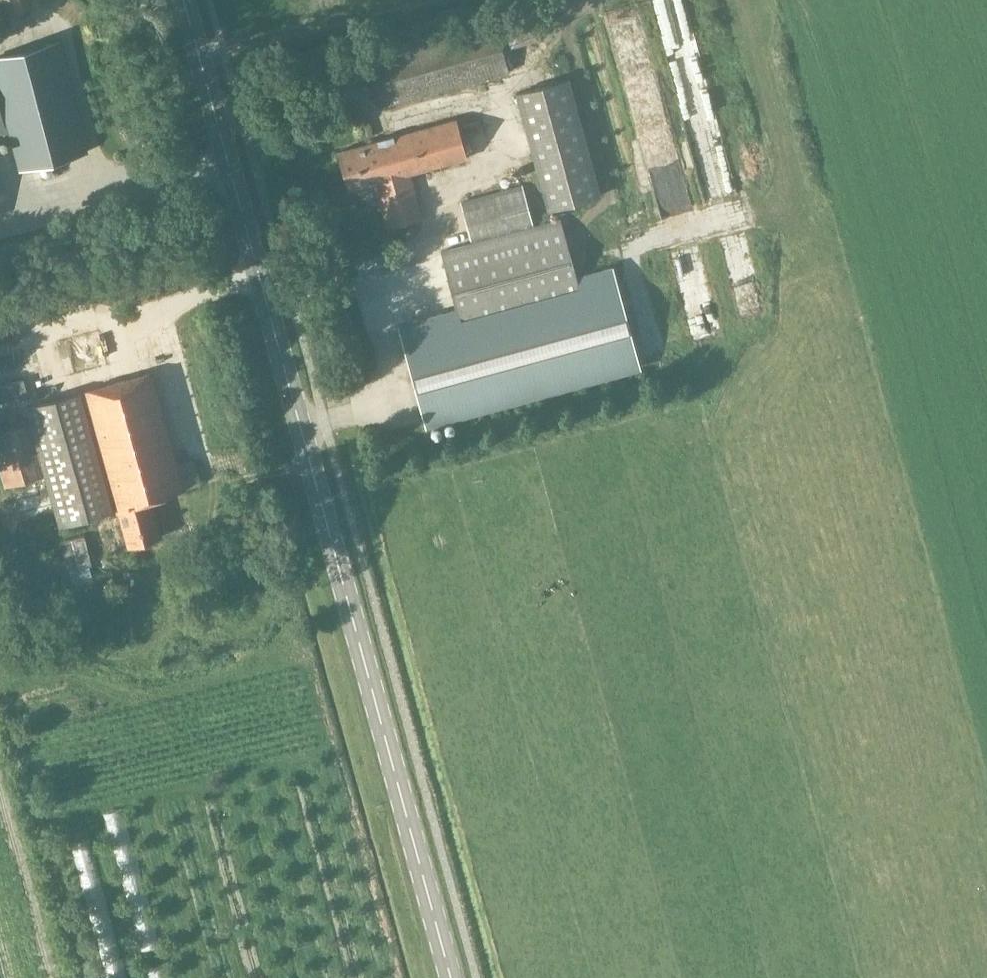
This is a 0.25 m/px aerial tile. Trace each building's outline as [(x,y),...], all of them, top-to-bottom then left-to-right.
[(16,14),(28,10),(25,0),(11,0),(16,14)] [(507,20),(511,39),(528,35),(524,16),(507,20)] [(657,28),(683,25),(683,18),(656,20),(657,28)] [(494,25),(467,32),(368,60),(381,108),(508,73),(494,25)] [(682,32),(661,33),(662,47),(683,47),(682,32)] [(8,130),(18,170),(86,152),(57,43),(0,58),(0,132),(8,130)] [(269,82),(279,79),(277,72),(268,75),(269,82)] [(685,74),(671,79),(685,116),(704,109),(695,86),(691,87),(685,74)] [(515,94),(546,211),(598,197),(567,80),(515,94)] [(454,120),(336,152),(347,191),(373,184),(385,228),(420,218),(408,174),(465,159),(454,120)] [(581,301),(574,278),(559,220),(531,227),(520,186),(458,203),(470,244),(439,252),(454,310),(461,334),(581,301)] [(714,332),(694,254),(672,259),(691,338),(714,332)] [(418,265),(426,292),(444,287),(436,259),(418,265)] [(461,334),(454,310),(397,326),(423,423),(636,366),(610,268),(574,278),(581,301),(461,334)] [(115,510),(115,513),(118,513),(127,546),(158,537),(148,500),(182,490),(149,373),(82,392),(25,408),(29,424),(0,432),(0,473),(4,487),(44,476),(58,526),(115,510)]
